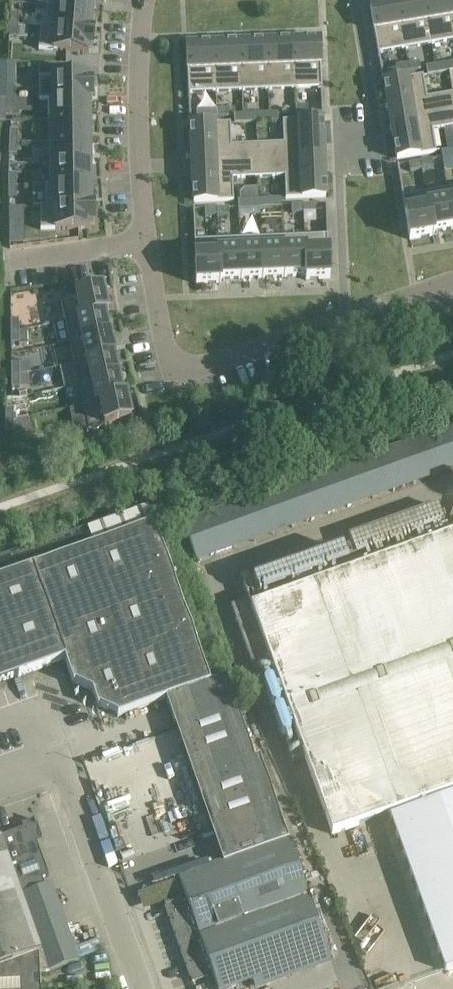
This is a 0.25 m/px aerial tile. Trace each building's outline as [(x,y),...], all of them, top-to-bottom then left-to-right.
[(93,0),(53,0),(52,6),(47,5),(47,6),(93,10),(93,0)] [(397,2),(405,49),(431,45),(424,0),(412,0),(397,2)] [(431,45),(452,41),(452,15),(450,0),(424,0),(431,45)] [(397,2),(370,7),(378,54),(405,49),(397,2)] [(93,10),(47,6),(46,27),(41,26),(41,27),(94,32),(94,31),(91,31),(93,10)] [(19,13),(11,13),(10,25),(18,25),(19,13)] [(18,25),(10,25),(9,37),(17,37),(17,36),(18,25)] [(18,25),(17,36),(27,37),(28,26),(18,25)] [(93,48),(94,32),(41,27),(39,50),(89,54),(89,48),(93,48)] [(320,41),(293,42),(295,90),(322,89),(320,41)] [(293,42),(267,43),(268,91),(295,90),(293,42)] [(267,43),(240,44),(242,92),(268,91),(267,43)] [(240,44),(214,45),(216,93),(242,92),(240,44)] [(187,46),(189,94),(216,93),(214,45),(187,46)] [(420,63),(408,65),(409,72),(421,70),(420,63)] [(408,65),(396,67),(397,74),(409,72),(408,65)] [(435,67),(425,69),(427,76),(436,74),(435,67)] [(38,77),(39,100),(92,99),(92,82),(89,82),(88,77),(74,77),(74,68),(38,68),(38,77)] [(383,83),(387,107),(390,121),(452,111),(452,95),(452,93),(426,97),(422,76),(383,83)] [(15,88),(7,88),(6,100),(14,100),(15,88)] [(5,118),(5,112),(13,112),(14,100),(6,100),(0,99),(0,118),(5,118)] [(92,100),(92,99),(39,100),(39,101),(48,101),(49,121),(89,121),(89,100),(92,100)] [(308,106),(296,107),(296,115),(308,114),(308,106)] [(217,110),(197,111),(197,119),(217,118),(217,110)] [(229,110),(217,110),(217,118),(229,118),(229,110)] [(390,121),(392,136),(397,160),(436,153),(432,130),(452,126),(452,111),(390,121)] [(284,144),(270,144),(257,145),(258,162),(302,160),(324,159),(324,144),(323,120),(303,121),(283,121),(284,144)] [(90,142),(89,121),(49,121),(49,143),(90,142)] [(211,124),(191,125),(192,149),(192,164),(214,163),(258,162),(257,145),(231,146),(231,124),(211,124)] [(10,131),(10,143),(18,143),(18,131),(10,131)] [(49,143),(49,164),(90,164),(90,142),(49,143)] [(10,143),(9,155),(17,155),(18,143),(10,143)] [(324,159),(302,160),(258,162),(259,178),(285,177),(286,199),(302,199),(326,198),(325,174),(324,159)] [(432,160),(421,162),(422,170),(434,168),(432,160)] [(214,163),(192,164),(193,179),(194,203),(234,202),(233,179),(259,178),(258,162),(214,163)] [(421,162),(409,164),(410,172),(422,170),(421,162)] [(90,185),(90,164),(49,164),(50,186),(90,185)] [(94,206),(91,206),(90,185),(50,186),(45,186),(45,208),(94,207),(94,206)] [(426,193),(433,236),(434,236),(433,232),(452,229),(452,223),(447,190),(426,193)] [(410,240),(433,236),(426,193),(403,197),(410,240)] [(248,201),(248,211),(260,211),(260,200),(248,201)] [(260,200),(260,211),(272,210),(271,200),(260,200)] [(315,204),(303,205),(304,213),(316,212),(315,204)] [(303,205),(291,205),(292,213),(304,213),(303,205)] [(91,224),(95,223),(94,207),(45,208),(40,208),(41,230),(91,230),(91,224)] [(217,208),(205,209),(205,217),(217,216),(217,208)] [(229,208),(217,208),(217,216),(229,216),(229,208)] [(10,231),(10,244),(24,244),(24,231),(10,231)] [(328,235),(305,236),(306,280),(330,279),(328,235)] [(306,280),(305,236),(283,237),(285,277),(305,277),(305,280),(306,280)] [(285,277),(283,237),(261,238),(263,278),(285,277)] [(261,238),(240,239),(241,279),(263,278),(261,238)] [(240,239),(218,240),(220,284),(221,283),(221,280),(241,279),(240,239)] [(201,241),(197,241),(198,264),(198,268),(198,284),(203,284),(220,284),(218,240),(201,241)] [(60,299),(65,322),(108,313),(103,290),(60,299)] [(65,322),(54,325),(58,346),(70,343),(109,335),(107,323),(106,319),(105,314),(65,322)] [(19,319),(11,320),(11,331),(19,331),(19,319)] [(19,331),(11,331),(11,343),(19,343),(19,331)] [(109,335),(70,343),(75,364),(114,356),(109,335)] [(114,356),(75,364),(79,385),(118,377),(114,356)] [(19,364),(11,364),(11,376),(19,376),(19,364)] [(19,376),(11,376),(11,388),(19,388),(19,376)] [(118,377),(79,385),(84,407),(126,397),(126,396),(123,397),(118,377)] [(126,397),(84,407),(89,430),(131,420),(126,397)] [(14,409),(6,409),(6,421),(14,421),(14,409)] [(436,433),(183,523),(197,563),(450,472),(452,471),(452,426),(436,433)] [(104,432),(92,435),(93,437),(95,446),(107,443),(104,433),(104,432)] [(417,515),(348,539),(353,552),(421,528),(441,520),(437,508),(417,515)] [(0,579),(0,682),(65,659),(73,684),(76,683),(77,682),(92,689),(92,690),(98,707),(101,706),(102,706),(117,713),(117,714),(118,717),(211,684),(154,523),(33,566),(33,568),(0,579)] [(251,607),(332,835),(452,791),(452,535),(251,607)] [(245,602),(231,607),(251,662),(264,657),(245,602)] [(182,726),(238,706),(228,678),(172,699),(182,726)] [(203,787),(264,766),(262,759),(257,761),(238,706),(182,726),(203,787)] [(110,764),(125,809),(167,795),(151,750),(110,764)] [(229,862),(288,841),(291,840),(264,766),(203,787),(229,862)] [(43,878),(48,876),(31,827),(0,838),(21,895),(45,886),(43,878)] [(0,838),(0,967),(41,952),(21,895),(0,838)] [(218,988),(230,988),(328,954),(288,841),(229,862),(179,880),(186,898),(165,905),(181,952),(185,951),(190,964),(186,966),(192,982),(213,975),(218,988)] [(41,952),(48,972),(79,961),(51,884),(45,886),(21,895),(41,952)] [(40,975),(48,972),(41,952),(0,967),(0,988),(41,988),(40,975)]
